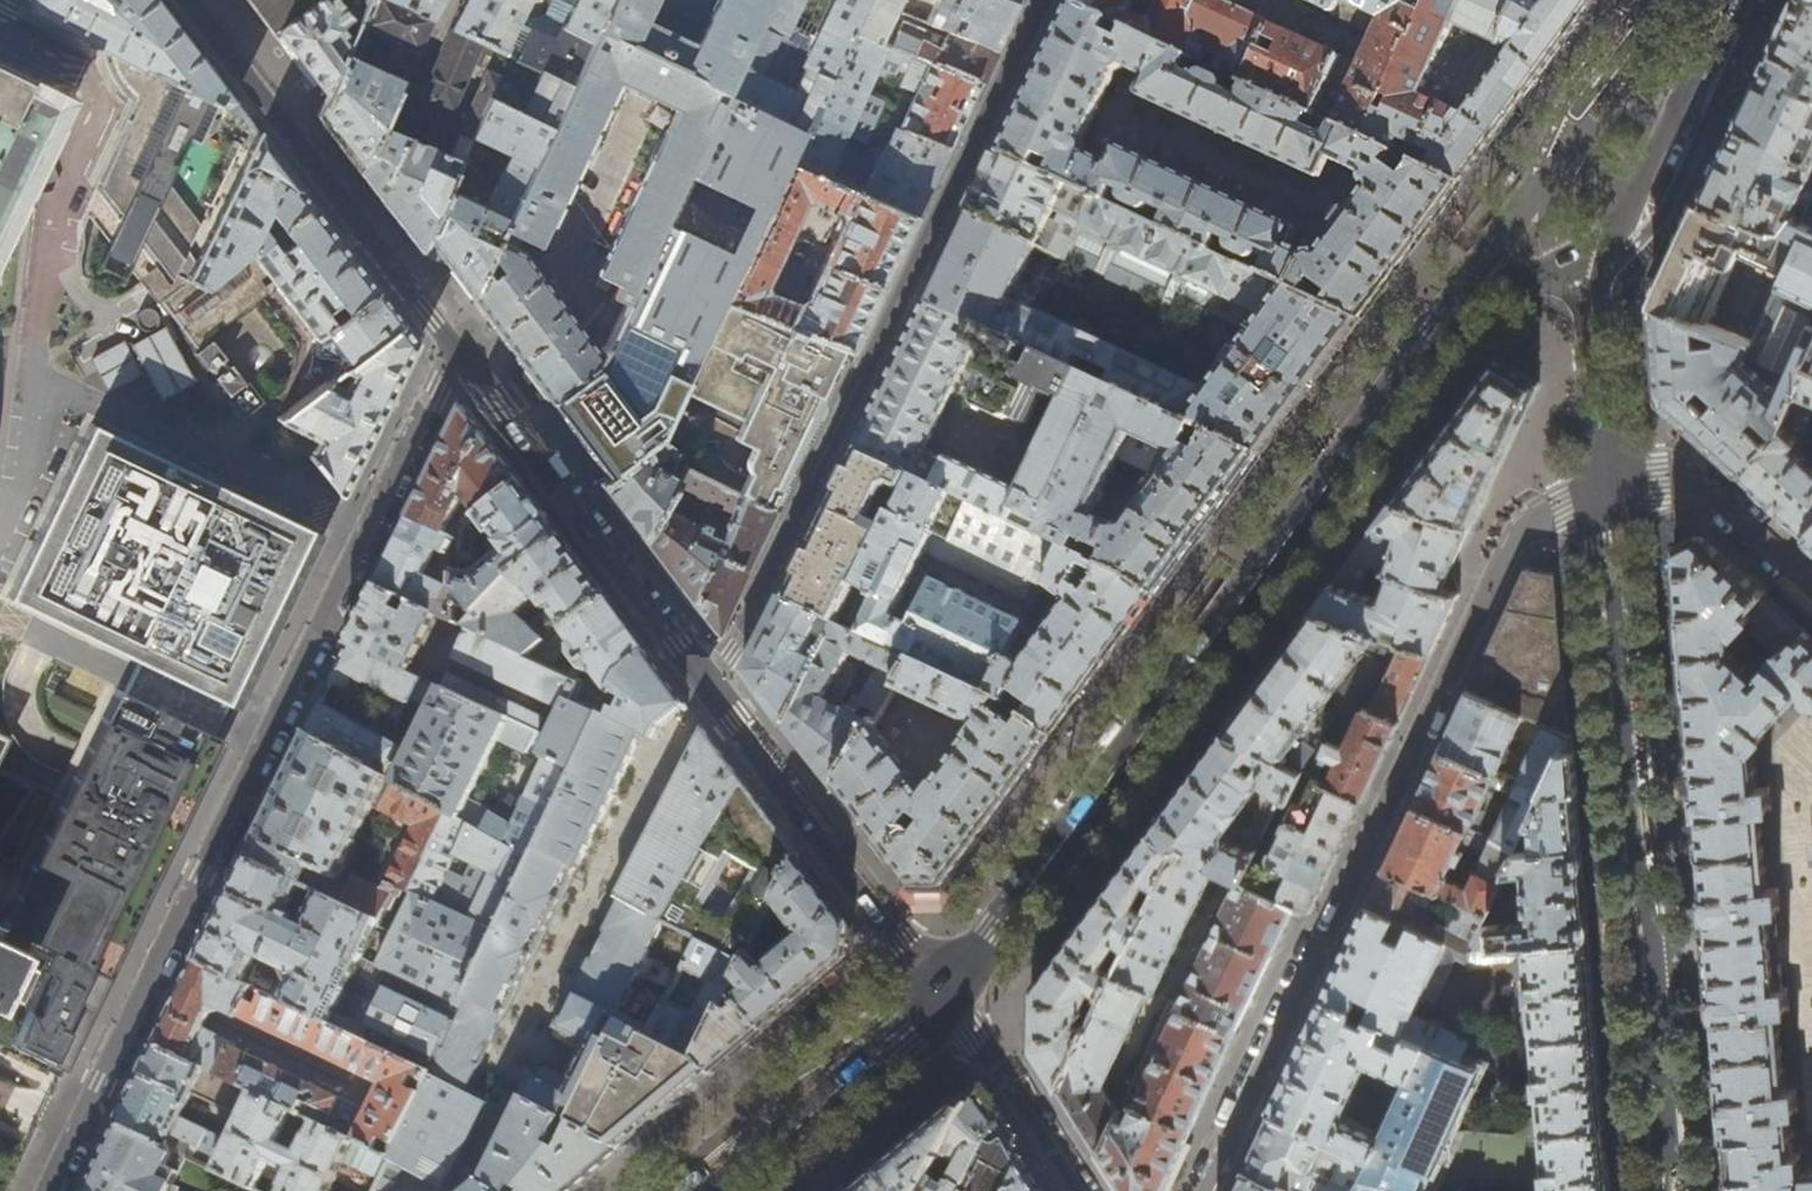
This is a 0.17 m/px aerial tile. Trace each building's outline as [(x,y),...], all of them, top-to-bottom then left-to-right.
[(31,9),(105,50),(139,69),(141,66),(149,71),(150,68),(212,99),(225,105),(233,100),(215,76),(157,0),(28,0),(31,9)] [(257,13),(277,38),(281,35),(297,57),(324,92),(327,96),(351,45),(336,28),(348,19),(351,22),(359,26),(360,24),(371,0),(324,0),(313,9),(306,0),(247,0),(257,13)] [(432,18),(393,0),(371,0),(360,24),(396,41),(389,56),(391,61),(409,69),(416,55),(418,51),(432,18)] [(432,18),(441,0),(393,0),(432,18)] [(451,28),(493,47),(541,70),(572,85),(612,0),(552,0),(545,15),(526,20),(523,25),(517,22),(529,0),(466,0),(451,28)] [(551,128),(509,216),(500,233),(492,251),(471,296),(479,308),(528,372),(550,401),(599,365),(597,363),(623,309),(608,303),(583,333),(522,251),(529,242),(536,245),(616,80),(675,107),(596,273),(619,284),(611,297),(625,304),(725,95),(770,0),(713,0),(693,42),(646,19),(655,0),(612,0),(572,85),(551,128)] [(725,95),(804,132),(853,29),(867,0),(770,0),(725,95)] [(896,9),(875,0),(867,0),(853,29),(881,41),(896,9)] [(902,0),(875,0),(896,9),(898,10),(902,0)] [(1008,0),(938,0),(928,22),(947,30),(995,50),(1004,29),(1017,3),(1008,0)] [(1068,1),(1074,4),(1189,58),(1244,83),(1271,25),(1218,0),(1164,0),(1155,19),(1147,22),(1133,16),(1129,6),(1132,0),(1069,0),(1068,1)] [(1362,67),(1271,25),(1244,83),(1246,84),(1461,184),(1519,106),(1597,0),(1550,0),(1545,7),(1530,0),(1304,0),(1377,36),(1362,67)] [(1753,81),(1725,142),(1698,200),(1800,238),(1752,342),(1810,365),(1811,365),(1811,0),(1791,0),(1753,81)] [(1247,259),(1252,257),(1255,253),(1269,260),(1262,275),(1360,321),(1403,263),(1461,184),(1246,84),(1240,97),(1224,90),(1225,85),(1225,82),(1223,80),(1210,73),(1206,73),(1204,73),(1201,75),(1199,78),(1183,70),(1189,58),(1074,4),(1039,77),(1003,153),(1099,198),(1104,200),(1110,188),(1122,193),(1122,196),(1122,199),(1124,202),(1126,204),(1138,209),(1141,210),(1144,209),(1148,205),(1167,214),(1161,227),(1210,250),(1216,236),(1230,242),(1230,246),(1231,250),(1233,252),(1244,258),(1247,259)] [(905,18),(892,45),(979,83),(986,67),(995,50),(947,30),(945,34),(905,18)] [(399,93),(404,82),(359,62),(367,43),(360,24),(359,26),(351,45),(327,96),(325,101),(318,117),(336,141),(364,177),(366,168),(374,150),(384,126),(389,115),(399,93)] [(489,55),(493,47),(451,28),(420,98),(428,101),(430,98),(453,108),(477,55),(482,58),(484,53),(489,55)] [(892,45),(881,41),(853,29),(804,132),(790,163),(916,216),(935,176),(961,121),(972,98),(979,83),(892,45)] [(139,69),(105,50),(108,58),(110,66),(113,73),(117,79),(126,90),(131,94),(137,98),(80,219),(157,300),(153,307),(149,306),(145,307),(142,309),(139,314),(139,318),(140,322),(142,325),(147,327),(151,328),(156,326),(159,323),(160,320),(161,314),(166,310),(173,316),(177,312),(188,322),(181,327),(193,344),(195,355),(198,365),(204,374),(211,367),(213,369),(229,356),(213,335),(272,289),(262,278),(265,274),(251,255),(204,290),(176,277),(203,222),(173,182),(212,99),(150,68),(149,71),(141,66),(139,69)] [(68,98),(0,65),(0,240),(68,98)] [(460,161),(489,98),(551,128),(572,85),(541,70),(527,101),(513,94),(517,86),(488,72),(450,156),(427,145),(434,129),(411,119),(404,136),(393,130),(384,126),(366,168),(364,177),(369,183),(378,196),(394,216),(420,250),(427,236),(434,220),(449,187),(451,182),(460,161)] [(790,163),(804,132),(725,95),(625,304),(623,309),(597,363),(599,365),(550,401),(553,405),(579,440),(604,474),(607,478),(656,442),(658,443),(659,440),(673,410),(675,407),(687,381),(724,302),(790,163)] [(451,182),(449,187),(434,220),(427,236),(439,253),(446,263),(471,296),(492,251),(500,233),(509,216),(551,128),(489,98),(460,161),(451,182)] [(176,277),(204,290),(251,255),(250,254),(313,205),(290,174),(259,133),(241,167),(241,168),(197,257),(192,252),(204,223),(203,222),(176,277)] [(998,150),(982,183),(967,214),(973,216),(1037,245),(1066,259),(1099,198),(1003,153),(998,150)] [(850,353),(879,292),(916,216),(790,163),(724,302),(850,353)] [(1161,227),(1104,200),(1099,198),(1066,259),(1096,273),(1104,277),(1163,305),(1169,308),(1199,322),(1205,309),(1251,331),(1209,389),(1026,305),(1024,309),(1016,305),(1007,325),(999,322),(1037,245),(973,216),(972,218),(958,247),(948,268),(932,302),(1023,345),(1039,353),(1090,377),(1095,365),(1112,373),(1106,384),(1114,388),(1194,426),(1209,433),(1260,457),(1310,388),(1360,321),(1262,275),(1210,250),(1161,227)] [(1694,209),(1653,303),(1752,342),(1800,238),(1698,200),(1694,209)] [(336,235),(313,205),(250,254),(251,255),(265,274),(314,340),(329,328),(378,290),(350,253),(336,235)] [(439,253),(427,236),(420,250),(423,254),(439,253)] [(1099,288),(1104,277),(1096,273),(1091,284),(1099,288)] [(390,307),(378,290),(329,328),(354,360),(402,322),(390,307)] [(924,453),(974,348),(995,358),(976,401),(1027,425),(1042,391),(1064,402),(1020,496),(1008,521),(1012,523),(1018,512),(1048,525),(1114,388),(1106,384),(1090,377),(1039,353),(1030,371),(1015,364),(1023,345),(932,302),(926,300),(913,326),(892,369),(869,417),(854,449),(861,452),(939,488),(950,466),(924,453)] [(737,494),(774,512),(809,439),(822,411),(823,411),(825,408),(823,404),(823,398),(825,396),(829,398),(850,353),(724,302),(687,381),(691,383),(686,396),(741,422),(733,440),(752,449),(746,462),(746,469),(747,474),(737,494)] [(1810,365),(1752,342),(1653,303),(1659,364),(1662,398),(1689,423),(1707,440),(1732,463),(1742,472),(1784,428),(1810,365)] [(1164,319),(1169,308),(1163,305),(1157,316),(1164,319)] [(410,333),(402,322),(354,360),(341,370),(349,374),(341,390),(324,382),(276,420),(278,423),(318,443),(309,461),(341,498),(359,461),(391,394),(417,341),(410,333)] [(124,342),(93,359),(110,389),(141,373),(140,369),(147,366),(163,397),(196,379),(167,325),(134,342),(141,356),(134,359),(124,342)] [(1180,361),(1186,350),(1167,341),(1162,353),(1180,361)] [(1443,433),(1396,497),(1473,524),(1504,459),(1526,411),(1539,384),(1498,359),(1443,433)] [(252,388),(233,363),(218,376),(219,377),(211,383),(215,388),(220,392),(225,395),(234,399),(245,412),(261,399),(252,388)] [(1810,365),(1784,428),(1742,472),(1776,504),(1808,533),(1811,529),(1811,461),(1798,447),(1802,443),(1801,442),(1811,415),(1811,365),(1810,365)] [(1043,537),(1075,552),(1080,541),(1106,552),(1105,566),(1129,577),(1157,597),(1208,527),(1260,457),(1209,433),(1200,451),(1185,445),(1194,426),(1114,388),(1048,525),(1043,537)] [(480,516),(522,484),(499,453),(487,437),(465,407),(464,409),(432,476),(411,518),(463,540),(464,532),(464,530),(467,527),(454,521),(467,495),(480,516)] [(254,502),(91,424),(8,597),(138,660),(226,703),(239,709),(283,619),(323,535),(280,515),(275,526),(249,513),(254,502)] [(671,447),(659,440),(658,443),(669,450),(671,447)] [(644,542),(680,477),(673,473),(678,455),(669,450),(658,443),(656,442),(607,478),(599,484),(619,510),(644,542)] [(1129,577),(1105,566),(1075,552),(1043,537),(1012,523),(1008,521),(939,488),(861,452),(838,498),(831,512),(813,550),(788,600),(839,625),(917,661),(1001,700),(1005,703),(1013,693),(1029,705),(1022,715),(1026,718),(1053,738),(1110,660),(1157,597),(1129,577)] [(1020,496),(952,463),(950,466),(939,488),(1008,521),(1020,496)] [(774,512),(737,494),(685,469),(680,477),(644,542),(678,586),(714,633),(715,634),(717,634),(718,632),(743,580),(775,513),(774,512)] [(540,508),(522,484),(480,516),(477,518),(489,535),(493,533),(507,551),(474,575),(459,570),(458,586),(458,588),(477,613),(514,576),(563,539),(540,508)] [(1432,652),(1438,640),(1448,618),(1460,592),(1452,570),(1457,558),(1473,524),(1396,497),(1358,549),(1351,558),(1334,582),(1313,610),(1432,652)] [(280,515),(254,502),(249,513),(275,526),(280,515)] [(463,540),(411,518),(397,548),(378,586),(403,598),(415,603),(438,614),(459,623),(458,590),(439,582),(448,563),(436,557),(440,551),(459,560),(463,540)] [(476,534),(464,532),(463,540),(459,560),(472,563),(476,534)] [(1732,1190),(1811,1190),(1811,1168),(1800,1169),(1798,1154),(1793,1154),(1790,1112),(1794,1112),(1796,1109),(1794,1091),(1791,1089),(1784,1090),(1778,1011),(1785,1011),(1787,1009),(1785,989),(1783,987),(1781,987),(1778,952),(1775,910),(1776,910),(1778,908),(1776,890),(1774,888),(1766,888),(1759,811),(1768,810),(1770,808),(1768,790),(1766,788),(1757,789),(1753,748),(1763,738),(1762,733),(1800,694),(1811,705),(1811,635),(1705,537),(1702,535),(1675,548),(1711,956),(1732,1190)] [(563,539),(514,576),(477,613),(464,626),(471,629),(530,657),(608,599),(586,570),(563,539)] [(1499,626),(1470,687),(1570,736),(1564,663),(1556,574),(1526,568),(1499,626)] [(403,598),(378,586),(369,605),(367,611),(350,645),(411,673),(438,614),(415,603),(408,615),(397,609),(403,598)] [(839,625),(788,600),(782,597),(765,633),(744,675),(765,702),(787,730),(839,625)] [(619,614),(608,599),(530,657),(553,667),(574,649),(573,655),(586,672),(593,676),(583,682),(585,683),(576,701),(603,713),(622,675),(648,653),(630,628),(619,614)] [(1313,610),(1307,617),(1226,728),(1302,770),(1329,784),(1363,801),(1381,762),(1415,690),(1432,652),(1313,610)] [(876,725),(897,690),(917,661),(839,625),(787,730),(807,756),(836,792),(839,787),(876,725)] [(530,657),(471,629),(457,658),(565,708),(546,746),(536,742),(530,753),(546,761),(575,773),(603,713),(576,701),(585,683),(583,682),(553,667),(530,657)] [(411,673),(350,645),(332,683),(349,690),(355,679),(411,705),(415,697),(428,703),(437,685),(411,673)] [(632,754),(642,732),(656,738),(661,725),(687,705),(677,692),(648,653),(622,675),(613,692),(627,700),(617,719),(603,713),(575,773),(533,860),(431,1072),(430,1074),(468,1094),(537,951),(590,841),(610,798),(632,754)] [(226,703),(138,660),(123,691),(211,734),(218,718),(226,703)] [(928,794),(876,725),(839,787),(840,788),(855,808),(890,856),(894,861),(913,887),(943,887),(997,814),(1053,738),(1026,718),(1018,729),(994,711),(1001,700),(917,661),(897,690),(943,711),(978,727),(928,794)] [(1570,736),(1470,687),(1470,686),(1457,713),(1441,748),(1544,792),(1570,736)] [(31,1008),(14,1040),(67,1066),(87,1025),(133,928),(182,827),(224,740),(211,734),(123,691),(117,689),(81,761),(2,924),(57,951),(48,970),(54,976),(37,1011),(31,1008)] [(496,739),(530,753),(536,742),(539,734),(444,689),(408,762),(400,757),(404,750),(322,704),(308,733),(533,860),(575,773),(546,761),(514,827),(491,815),(491,816),(481,811),(477,820),(462,811),(496,739)] [(1184,852),(1215,866),(1223,870),(1231,874),(1240,878),(1243,880),(1276,808),(1282,796),(1288,797),(1289,797),(1290,796),(1302,770),(1226,728),(1207,754),(1189,779),(1182,788),(1152,828),(1184,852)] [(705,730),(619,897),(662,923),(745,783),(729,762),(705,730)] [(274,802),(223,908),(198,961),(256,988),(268,994),(431,1072),(533,860),(308,733),(278,795),(274,802)] [(1576,805),(1570,736),(1544,792),(1517,849),(1516,850),(1580,844),(1576,805)] [(1544,792),(1441,748),(1430,772),(1415,804),(1471,829),(1492,784),(1514,794),(1493,838),(1517,849),(1544,792)] [(1329,784),(1302,770),(1290,796),(1294,800),(1255,885),(1296,904),(1311,912),(1321,892),(1338,854),(1363,801),(1329,784)] [(778,828),(745,783),(662,923),(664,924),(699,941),(729,957),(739,938),(754,947),(776,903),(800,857),(783,835),(778,828)] [(1282,812),(1288,797),(1282,796),(1276,808),(1282,812)] [(1405,823),(1400,835),(1386,866),(1438,889),(1464,901),(1488,911),(1495,896),(1502,881),(1506,873),(1516,850),(1517,849),(1493,838),(1471,829),(1415,804),(1405,823)] [(1184,852),(1152,828),(1065,947),(1037,985),(1035,1045),(1039,1052),(1089,1130),(1101,1148),(1116,1116),(1117,1113),(1101,1086),(1147,993),(1152,995),(1215,866),(1184,852)] [(1580,844),(1516,850),(1506,873),(1526,871),(1530,911),(1508,913),(1509,922),(1481,925),(1472,945),(1474,946),(1588,937),(1584,892),(1580,844)] [(832,901),(800,857),(776,903),(799,935),(762,967),(751,952),(745,965),(736,981),(747,994),(738,1002),(763,1031),(815,987),(849,958),(852,927),(832,901)] [(1438,889),(1386,866),(1380,879),(1369,902),(1472,945),(1481,925),(1488,911),(1464,901),(1454,922),(1428,911),(1438,889)] [(1228,882),(1231,874),(1223,870),(1220,878),(1228,882)] [(1255,885),(1243,880),(1240,878),(1181,1006),(1236,1031),(1262,976),(1296,904),(1255,885)] [(1502,881),(1495,896),(1501,899),(1508,883),(1502,881)] [(649,1035),(657,1019),(655,1018),(653,1018),(650,1018),(646,1020),(645,1023),(621,1012),(635,983),(637,983),(653,952),(651,951),(664,924),(662,923),(619,897),(612,911),(581,977),(557,1027),(561,1029),(555,1042),(578,1052),(567,1074),(545,1064),(542,1069),(539,1076),(535,1075),(523,1099),(526,1099),(622,1150),(667,1111),(702,1081),(711,1074),(700,1060),(649,1035)] [(1608,1168),(1600,1077),(1592,981),(1588,937),(1474,946),(1472,945),(1369,902),(1353,936),(1314,1020),(1312,1024),(1286,1080),(1260,1135),(1245,1167),(1302,1190),(1447,1190),(1467,1178),(1549,1187),(1549,1190),(1610,1190),(1608,1168)] [(2,993),(27,1005),(41,976),(16,963),(22,951),(0,940),(0,998),(2,993)] [(729,957),(699,941),(657,1019),(649,1035),(700,1060),(711,1074),(755,1037),(763,1031),(738,1002),(730,993),(736,981),(745,965),(729,957)] [(180,996),(172,1014),(156,1046),(296,1111),(315,1121),(391,1156),(430,1074),(431,1072),(268,994),(262,1007),(250,1001),(256,988),(198,961),(180,996)] [(1236,1031),(1181,1006),(1128,1122),(1116,1116),(1101,1148),(1117,1174),(1128,1190),(1162,1190),(1199,1111),(1208,1089),(1210,1086),(1236,1031)] [(118,1125),(186,1157),(258,1190),(374,1190),(391,1156),(315,1121),(300,1150),(281,1141),(296,1111),(156,1046),(139,1082),(118,1125)] [(500,1112),(468,1094),(430,1074),(391,1156),(374,1190),(393,1190),(403,1170),(444,1190),(445,1190),(471,1138),(473,1134),(487,1140),(500,1112)] [(982,1085),(981,1083),(958,1103),(872,1176),(854,1190),(921,1190),(970,1107),(982,1085)] [(982,1085),(970,1107),(921,1190),(960,1190),(1002,1115),(1000,1112),(982,1085)] [(526,1099),(485,1179),(512,1190),(573,1190),(575,1189),(622,1150),(526,1099)] [(1024,1163),(1020,1155),(1015,1148),(1019,1141),(1002,1115),(960,1190),(1010,1190),(1024,1163)] [(186,1157),(118,1125),(99,1165),(86,1190),(170,1190),(186,1157)] [(487,1140),(473,1134),(471,1138),(484,1144),(487,1140)] [(1024,1163),(1010,1190),(1042,1190),(1024,1163)] [(1234,1190),(1302,1190),(1245,1167),(1235,1189),(1234,1190)] [(485,1179),(483,1181),(481,1179),(467,1190),(512,1190),(485,1179)]
